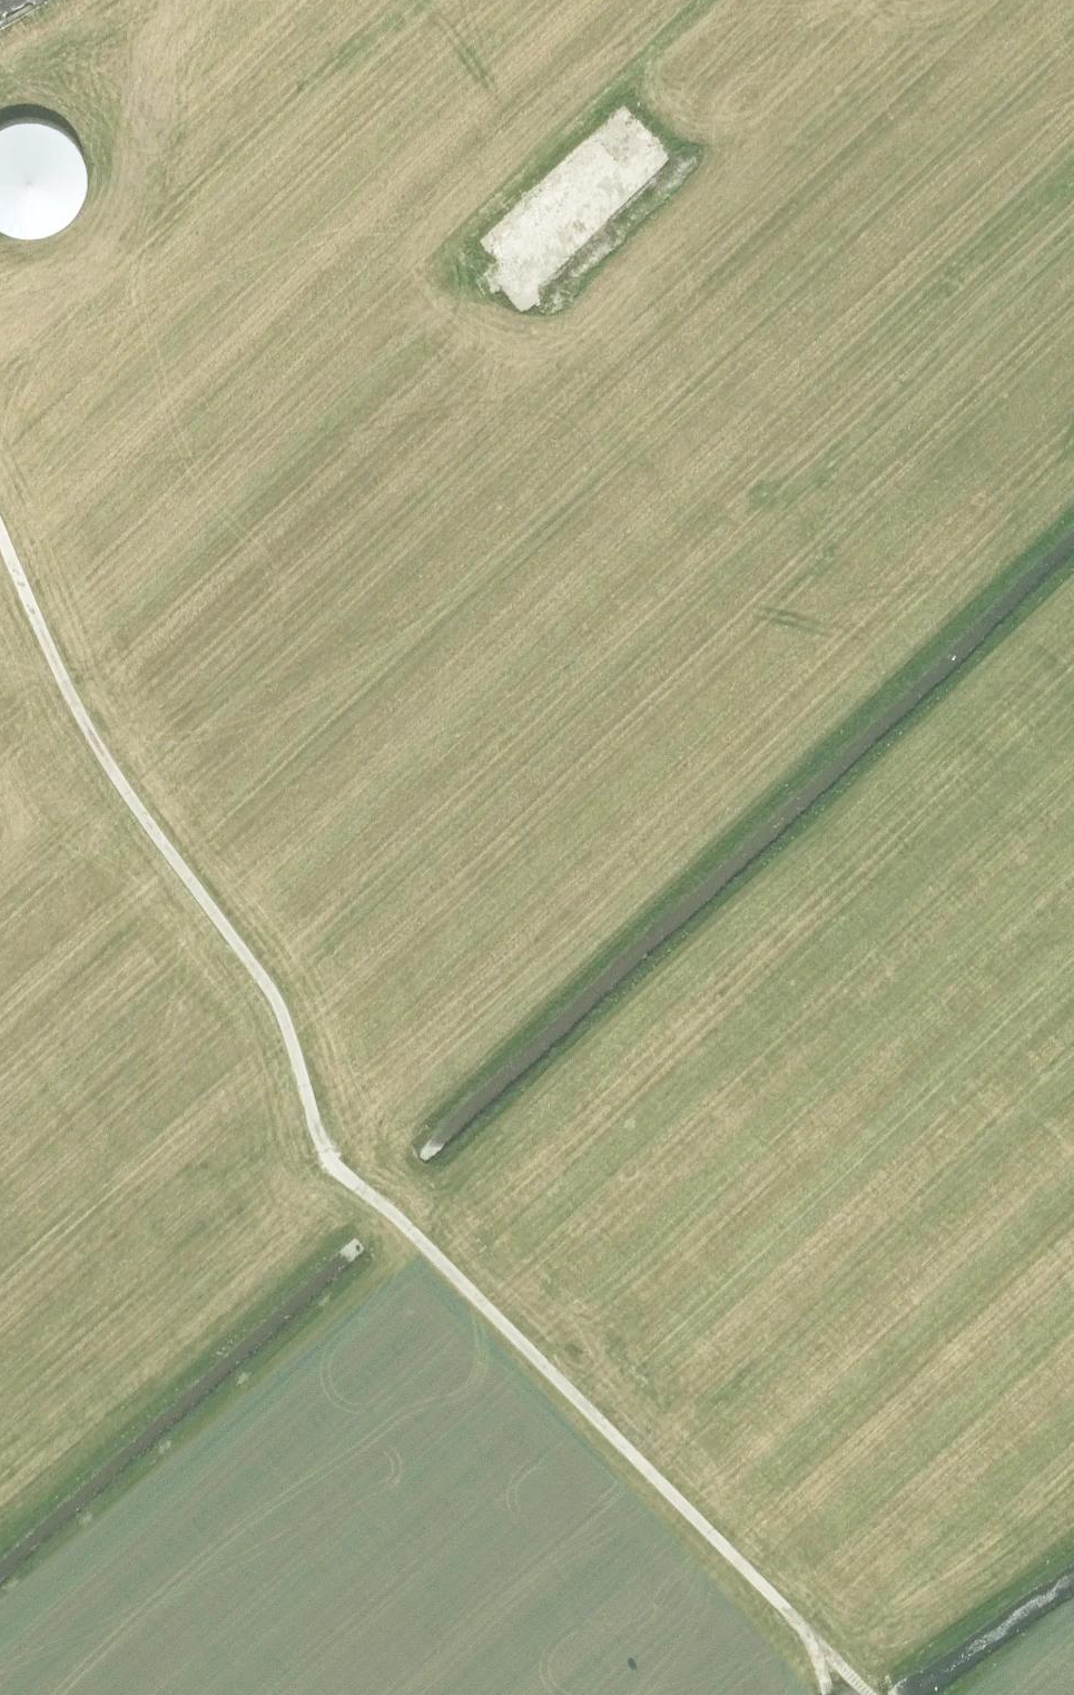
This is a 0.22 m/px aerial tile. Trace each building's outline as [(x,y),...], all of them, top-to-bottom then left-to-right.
[(86,163),(82,152),(76,142),(69,133),(60,126),(50,121),(39,118),(28,117),(16,119),(6,122),(0,125),(0,225),(8,229),(19,232),(30,233),(41,232),(52,228),(62,223),(71,215),(78,206),(83,196),(86,185),(87,174),(86,163)]
